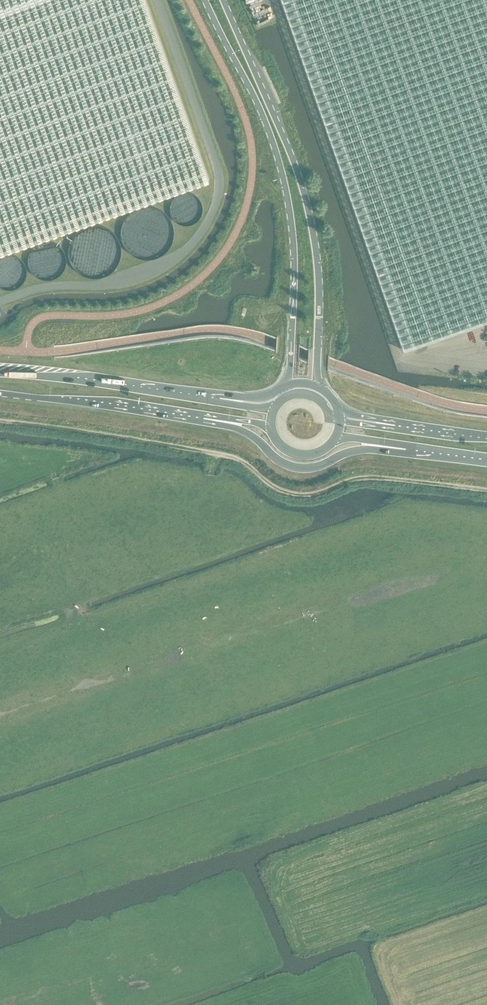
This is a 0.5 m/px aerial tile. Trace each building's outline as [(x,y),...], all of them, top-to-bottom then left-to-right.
[(209,180),(145,0),(0,0),(0,254),(209,180)] [(404,350),(486,321),(486,0),(282,0),(404,350)]
